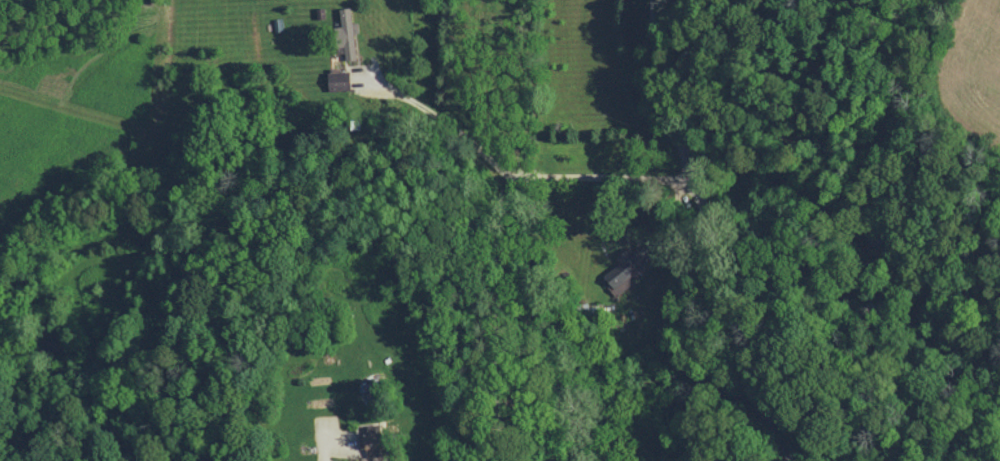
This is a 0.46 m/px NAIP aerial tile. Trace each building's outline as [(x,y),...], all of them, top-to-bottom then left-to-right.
[(357,59),(351,7),(339,8),(345,60),(357,59)] [(351,71),(329,72),(329,91),(351,90),(351,71)] [(618,290),(633,276),(636,279),(649,267),(630,247),(618,258),(621,261),(605,276),(618,290)] [(360,434),(360,452),(384,452),(383,424),(367,425),(368,434),(360,434)]
